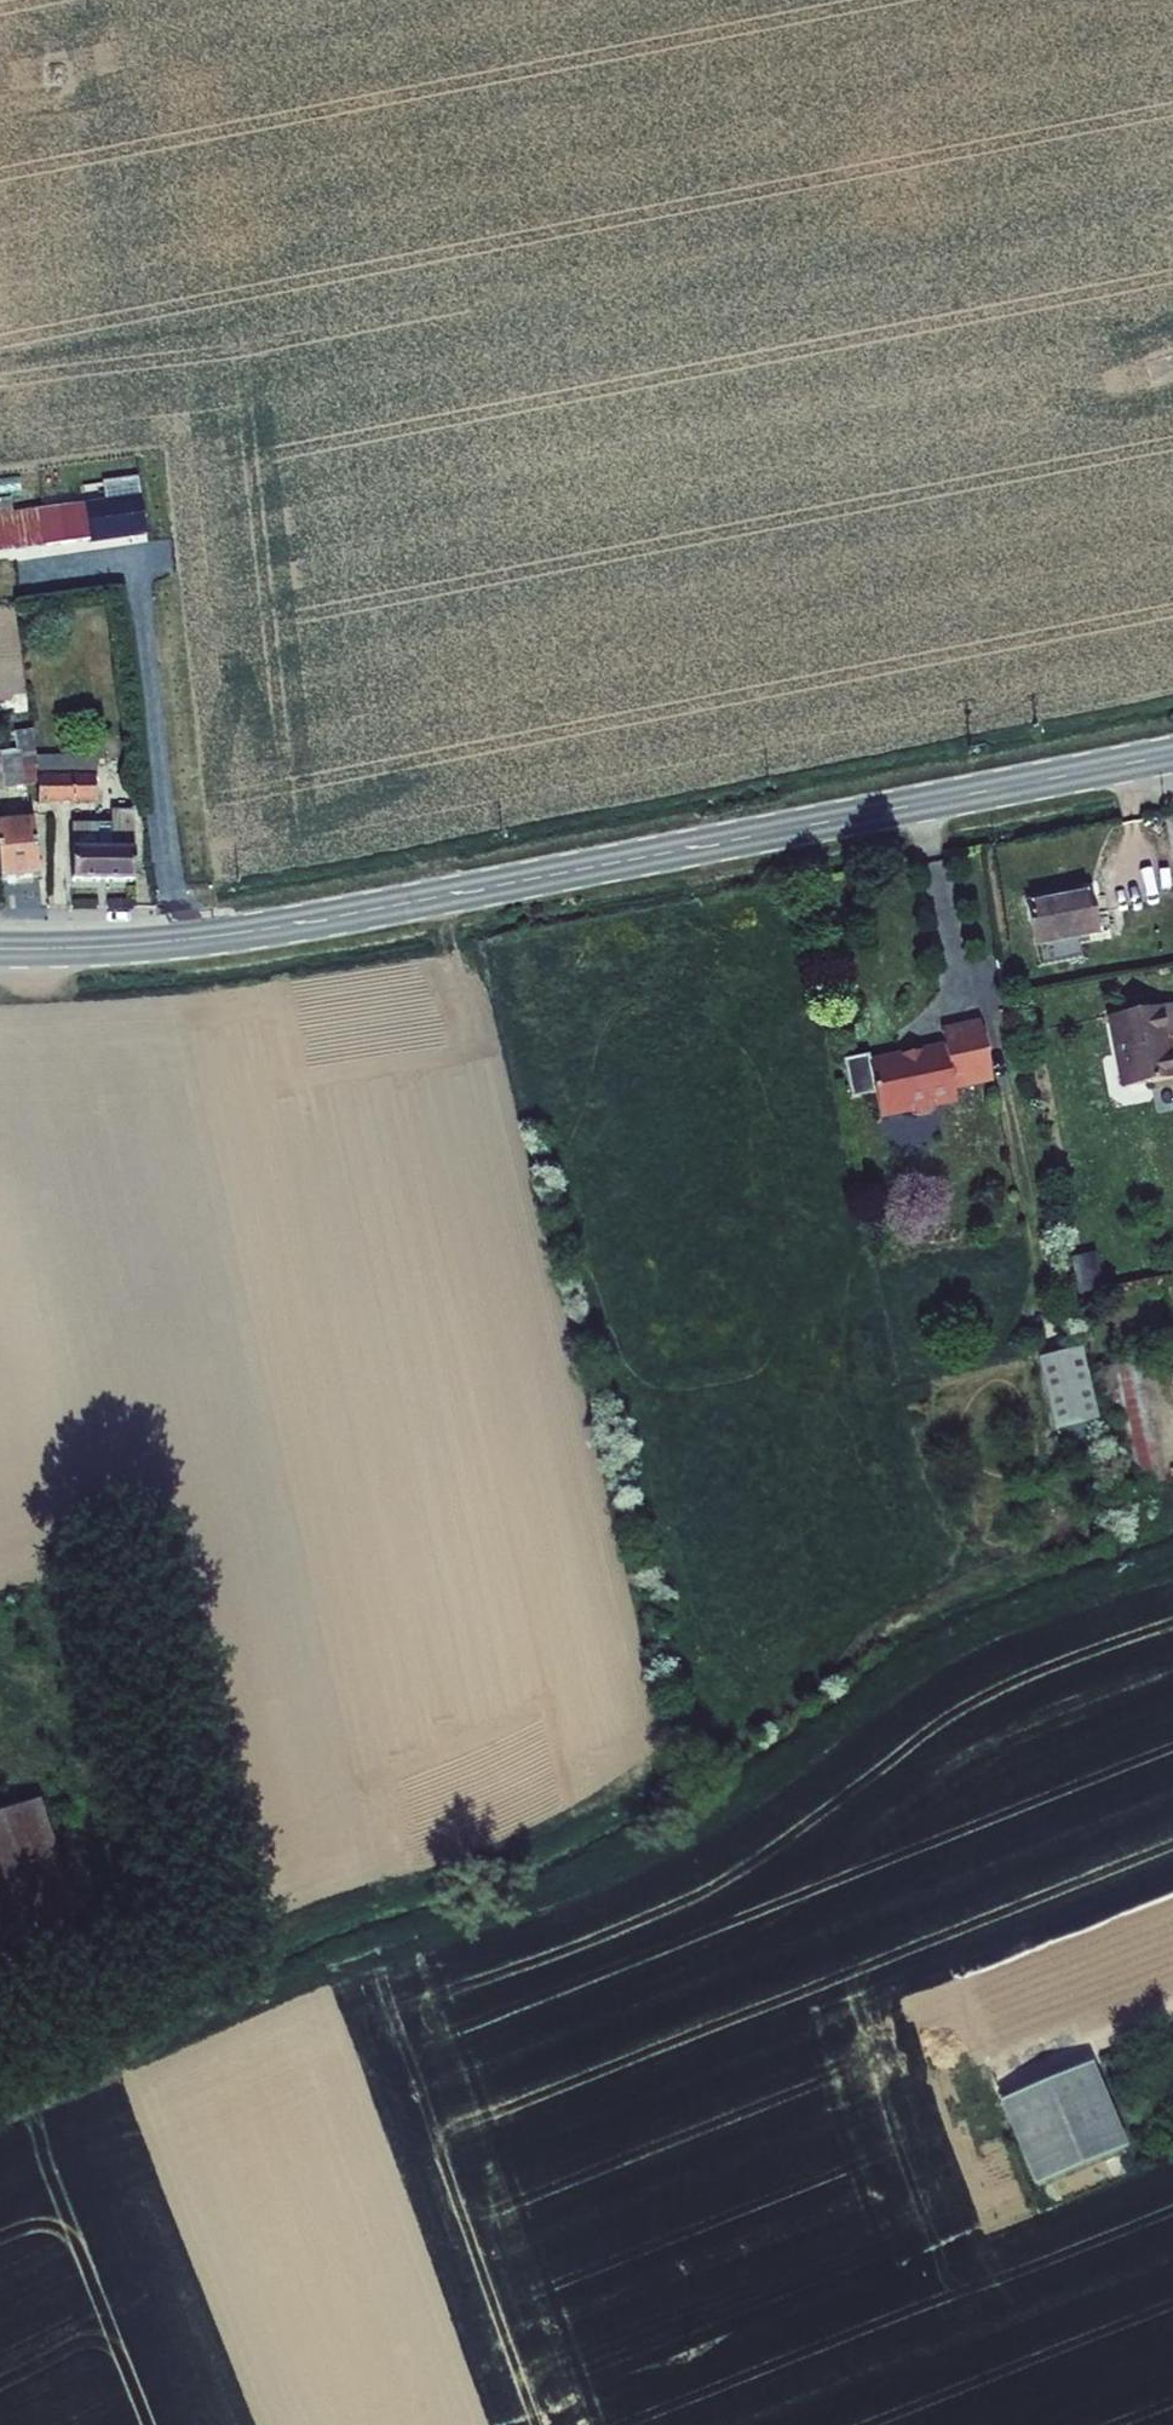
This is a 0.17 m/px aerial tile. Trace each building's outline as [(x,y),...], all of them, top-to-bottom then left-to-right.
[(55,474),(60,510),(94,506),(94,508),(149,501),(142,445),(108,449),(110,467),(89,470),(55,474)] [(55,474),(16,480),(14,465),(0,466),(0,518),(48,512),(60,510),(55,474)] [(92,767),(90,745),(89,735),(32,739),(34,771),(92,767)] [(134,781),(93,783),(94,794),(75,795),(76,818),(78,851),(137,847),(134,781)] [(0,798),(0,853),(29,851),(22,796),(0,798)] [(1097,931),(1089,885),(1025,897),(1033,942),(1097,931)] [(1107,1015),(1122,1086),(1172,1075),(1172,1048),(1170,1035),(1172,1034),(1172,1001),(1107,1015)] [(868,1053),(842,1057),(851,1094),(875,1091),(880,1116),(910,1109),(918,1114),(931,1111),(936,1104),(956,1101),(954,1089),(992,1081),(979,1018),(941,1026),(943,1041),(920,1046),(921,1048),(899,1053),(899,1050),(869,1057),(868,1053)] [(1094,1259),(1078,1263),(1083,1285),(1099,1282),(1094,1259)] [(1080,1346),(1037,1356),(1053,1429),(1060,1427),(1091,1420),(1097,1417),(1080,1346)] [(1134,1488),(1164,1482),(1139,1368),(1109,1374),(1134,1488)] [(1091,1420),(1060,1427),(1064,1445),(1095,1438),(1091,1420)] [(0,1788),(0,1914),(0,1915),(79,1895),(49,1775),(0,1788)] [(1085,2055),(996,2094),(1033,2178),(1122,2140),(1085,2055)]
